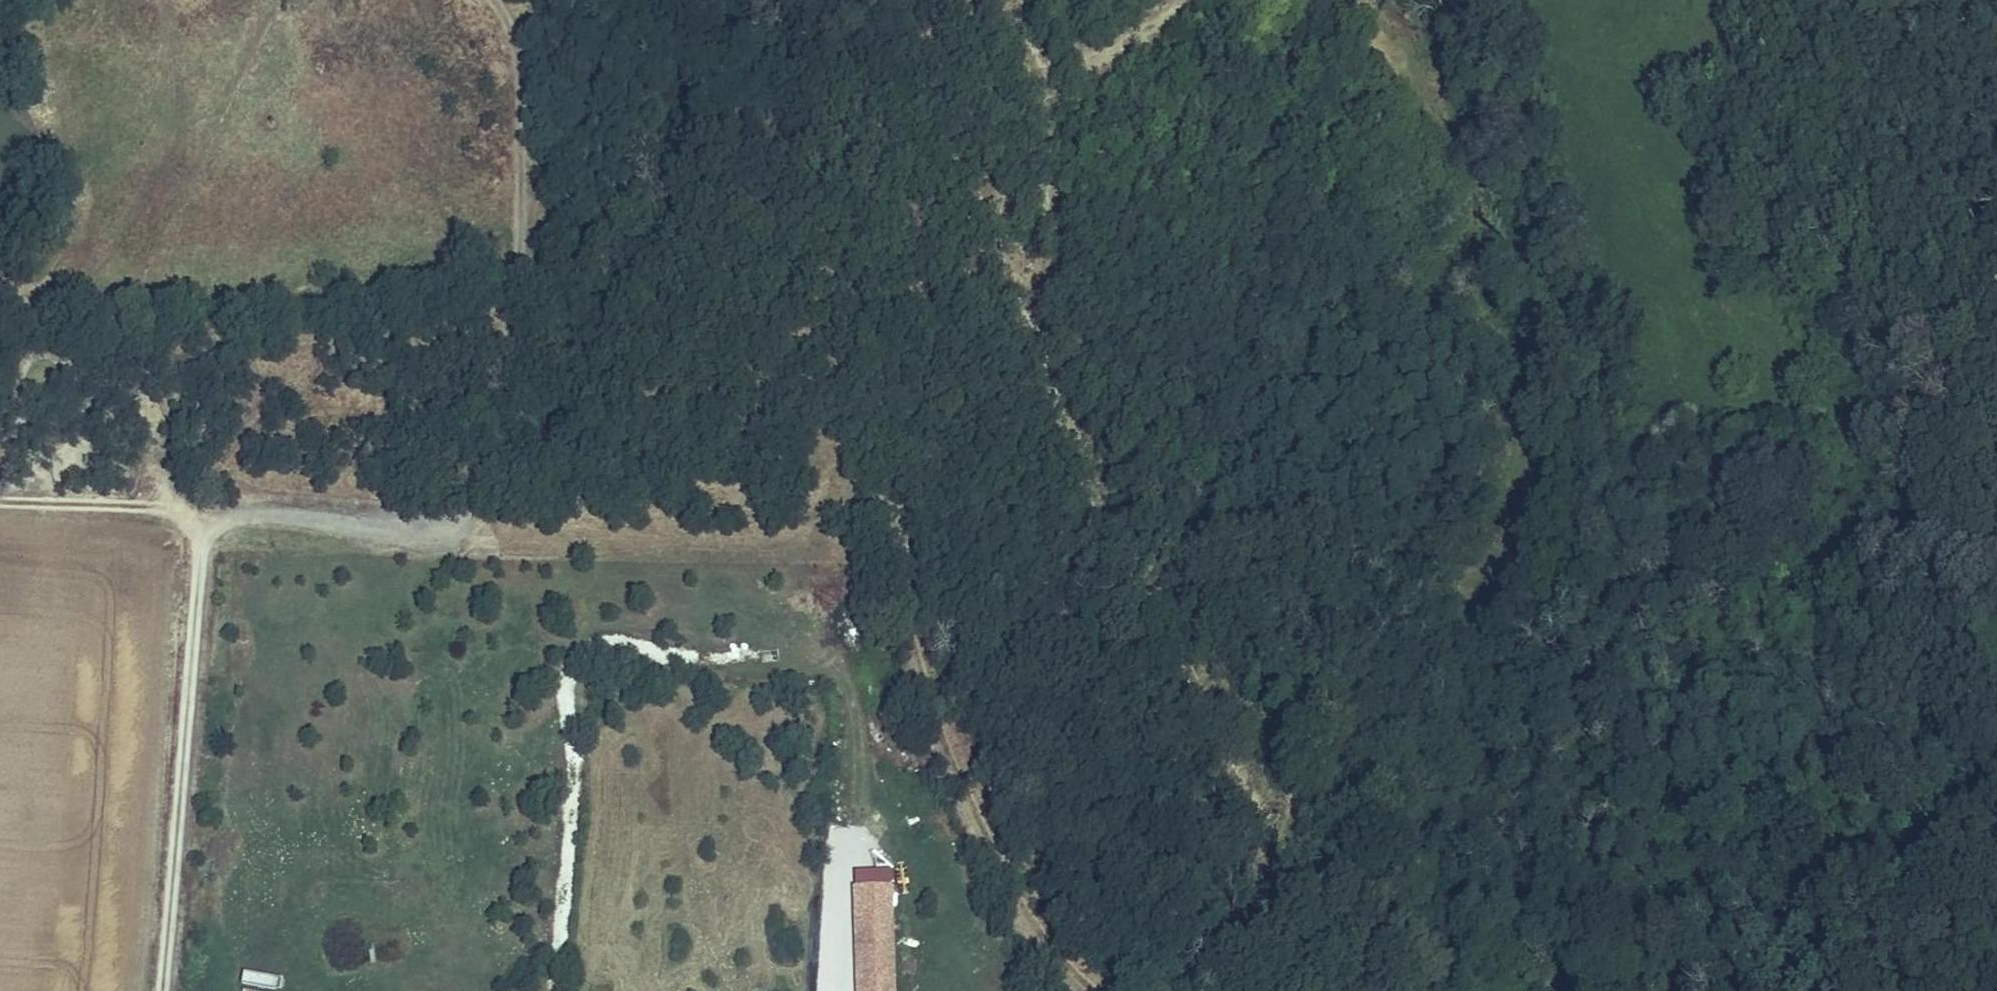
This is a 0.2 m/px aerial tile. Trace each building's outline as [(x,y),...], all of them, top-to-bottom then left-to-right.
[(866,990),(904,990),(905,926),(867,926),(866,990)]
